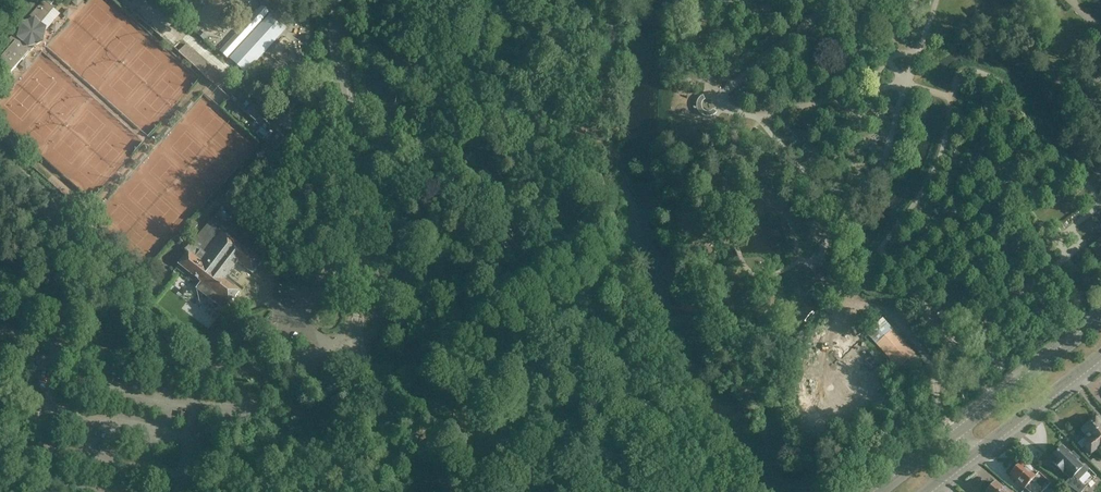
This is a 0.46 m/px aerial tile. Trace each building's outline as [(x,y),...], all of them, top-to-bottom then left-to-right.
[(20,30),(17,37),(18,38),(0,59),(0,72),(6,77),(32,49),(32,50),(36,45),(44,43),(45,35),(47,28),(41,23),(54,9),(44,0),(26,21),(21,22),(20,30)] [(220,52),(227,59),(270,13),(269,13),(277,4),(272,0),(266,0),(261,6),(262,6),(220,52)] [(275,13),(273,11),(233,56),(252,73),(300,18),(282,4),(275,13)] [(187,43),(179,51),(218,86),(225,78),(187,43)] [(247,251),(220,230),(210,222),(191,243),(185,250),(189,253),(179,265),(180,265),(177,269),(196,284),(198,280),(202,283),(197,290),(224,310),(229,304),(229,305),(240,292),(225,280),(239,263),(253,274),(263,262),(247,250),(247,251)] [(946,312),(939,318),(948,330),(956,325),(946,312)] [(883,318),(867,333),(898,368),(915,354),(883,318)] [(1084,447),(1090,455),(1097,450),(1100,455),(1100,422),(1098,418),(1081,431),(1086,437),(1078,444),(1082,449),(1084,447)] [(1050,460),(1070,480),(1064,486),(1072,491),(1082,491),(1085,488),(1096,477),(1085,465),(1083,467),(1077,461),(1079,459),(1073,453),(1071,455),(1063,447),(1050,460)] [(1025,489),(1023,491),(1043,491),(1051,484),(1037,472),(1034,476),(1021,465),(1011,476),(1025,489)] [(1002,488),(996,484),(989,491),(1011,491),(1004,486),(1002,488)]
